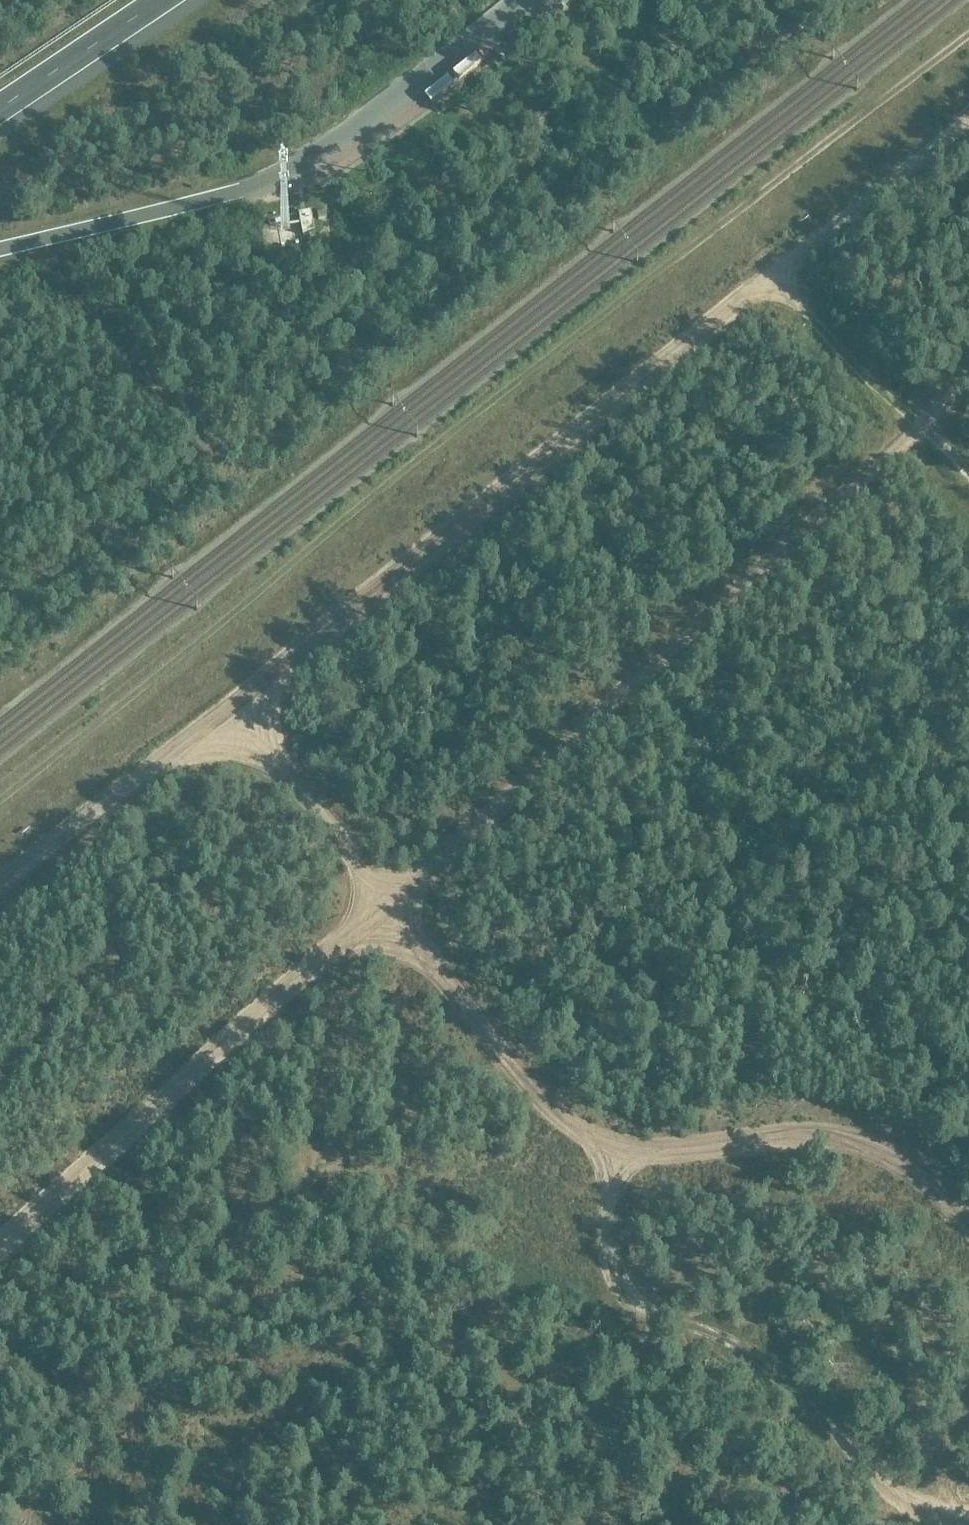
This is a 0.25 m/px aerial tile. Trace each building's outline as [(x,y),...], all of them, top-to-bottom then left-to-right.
[(315,231),(311,212),(299,214),(303,234),(315,232),(315,231)]
